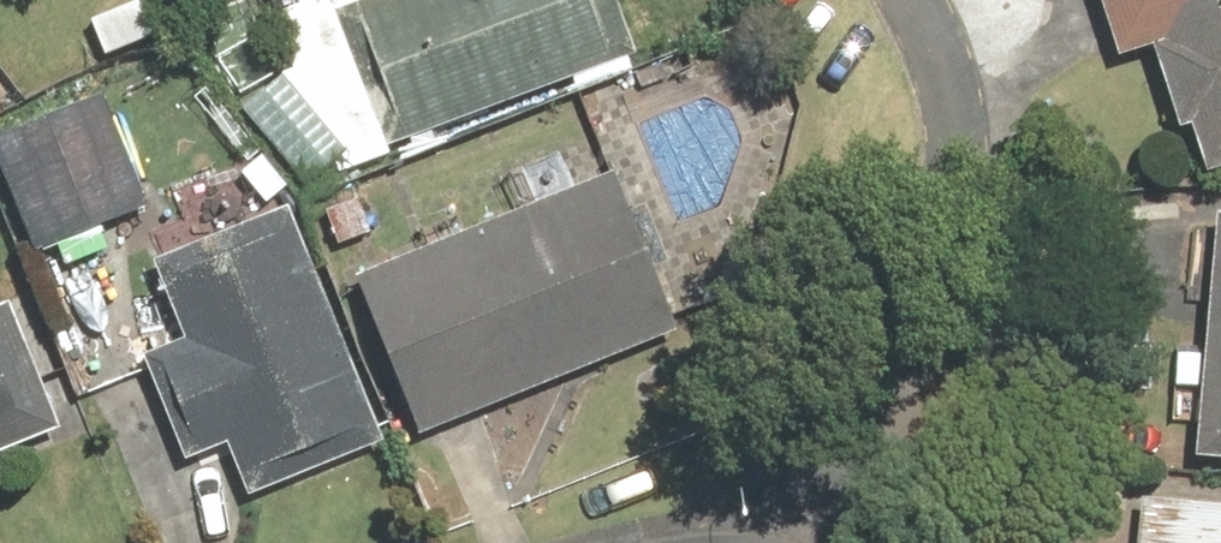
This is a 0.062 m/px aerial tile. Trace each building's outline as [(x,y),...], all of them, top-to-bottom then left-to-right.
[(413,129),(643,44),(627,0),(365,0),(413,129)] [(1133,57),(1157,48),(1199,165),(1220,157),(1220,0),(1112,0),(1133,57)] [(252,107),(312,177),(355,140),(294,70),(252,107)] [(0,129),(0,167),(34,250),(151,203),(104,87),(0,129)] [(429,419),(685,321),(627,169),(371,267),(429,419)] [(400,434),(308,197),(158,254),(189,333),(153,347),(196,457),(243,439),(262,487),(400,434)] [(1220,461),(1220,208),(1219,208),(1200,459),(1220,461)] [(0,306),(0,458),(69,430),(16,299),(0,306)] [(1144,492),(1140,542),(1220,542),(1220,498),(1144,492)]
